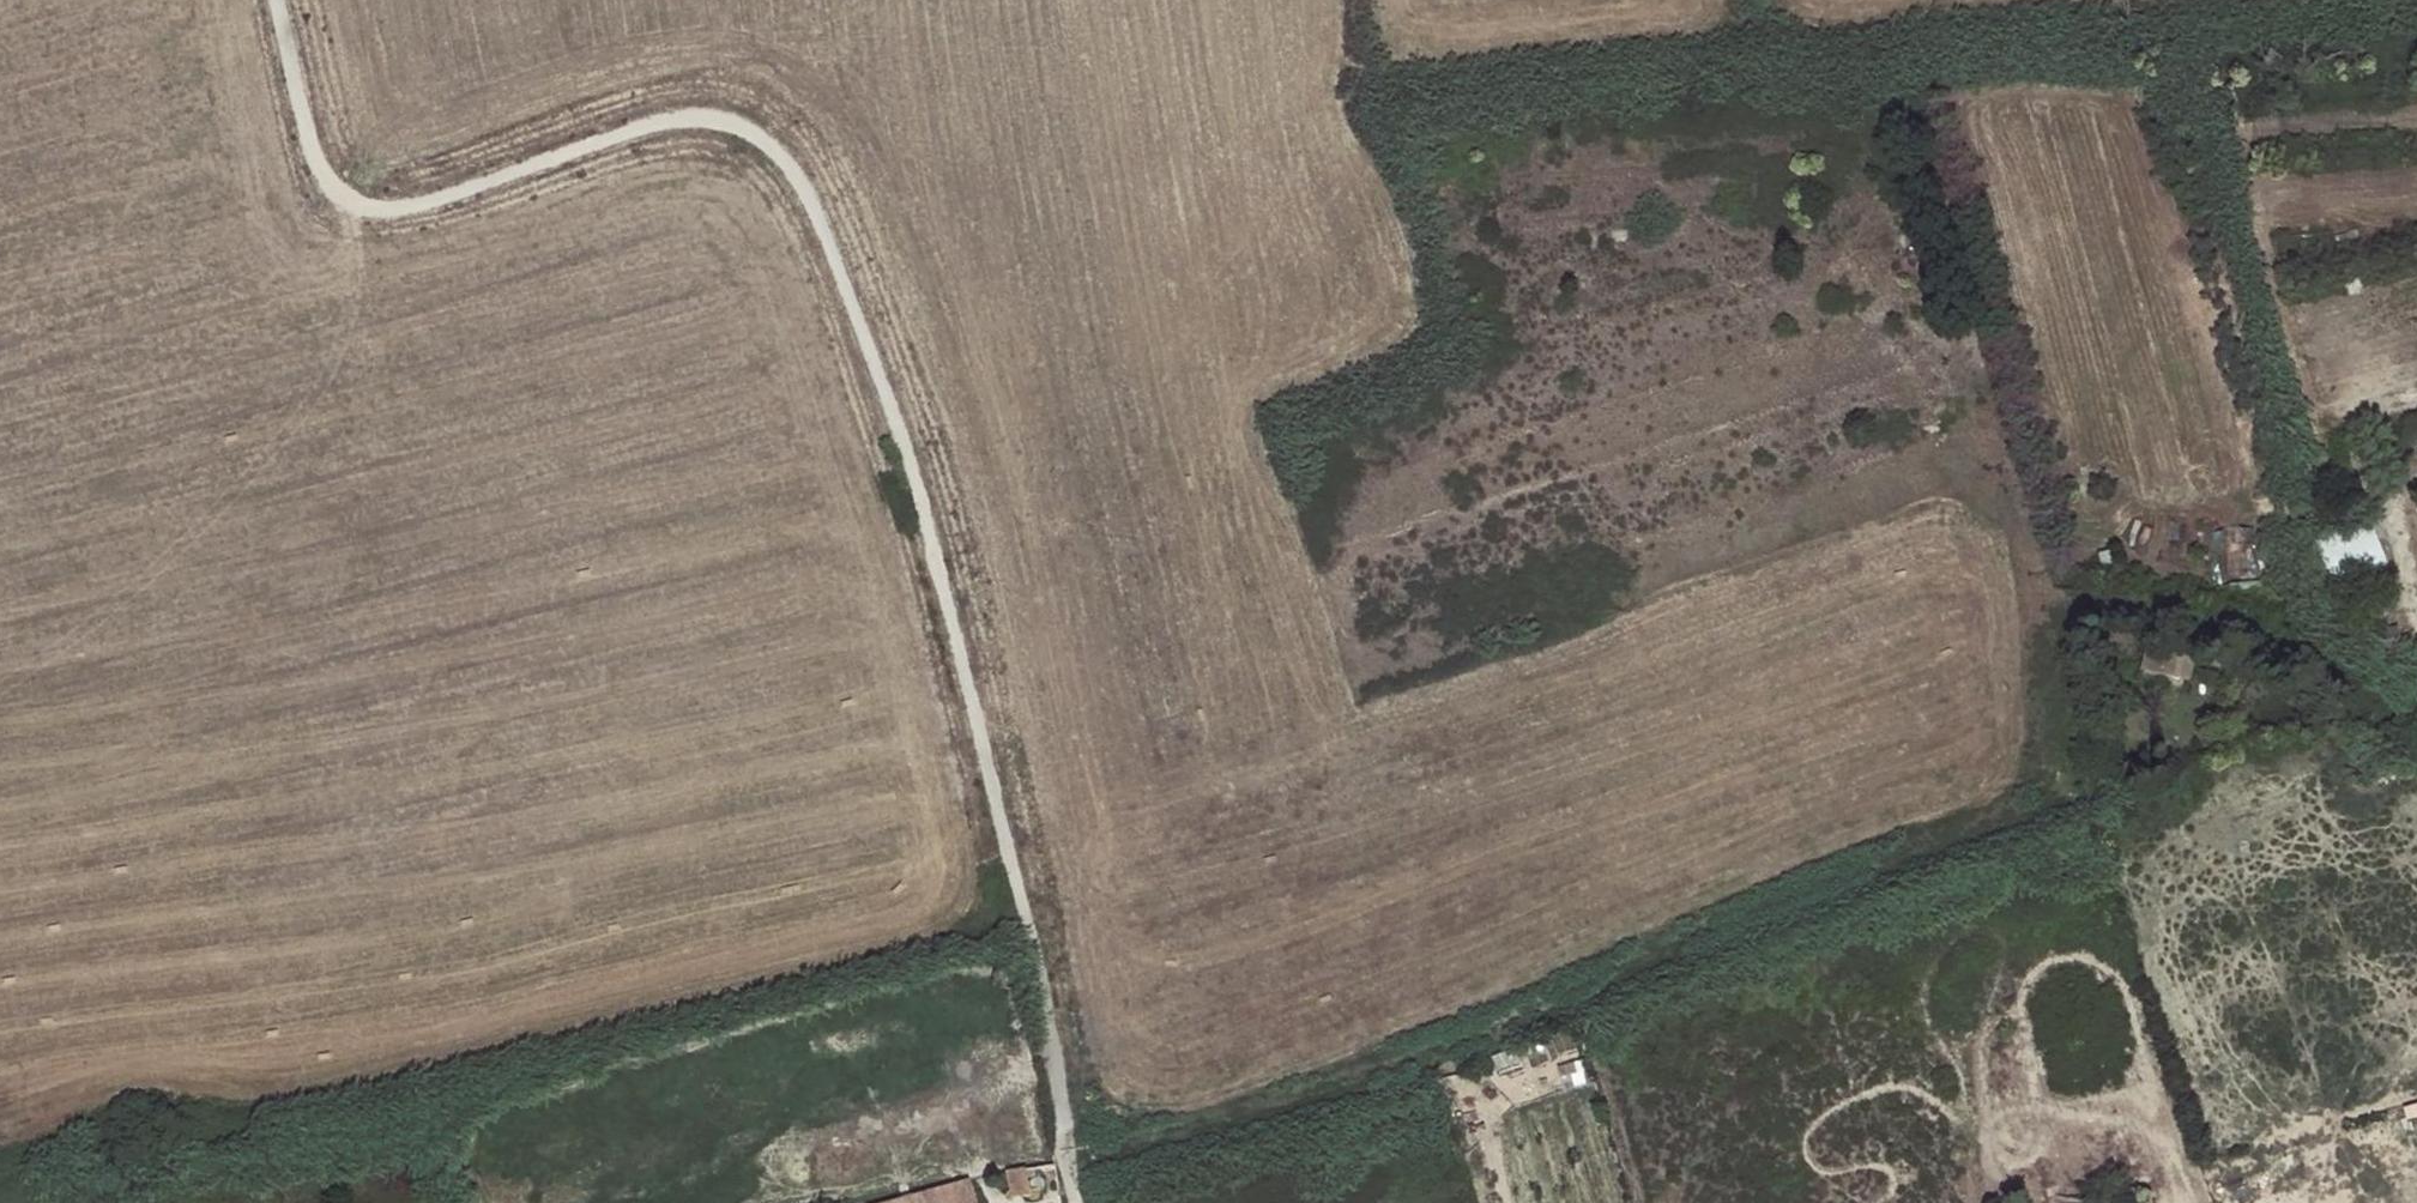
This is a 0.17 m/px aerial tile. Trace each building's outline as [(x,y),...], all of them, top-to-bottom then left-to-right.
[(2332,582),(2388,562),(2370,512),(2314,533),(2332,582)] [(2189,655),(2155,648),(2151,668),(2185,676),(2189,655)] [(1027,1173),(1010,1177),(1016,1201),(1032,1197),(1027,1173)] [(981,1183),(923,1196),(925,1202),(986,1202),(981,1183)]
